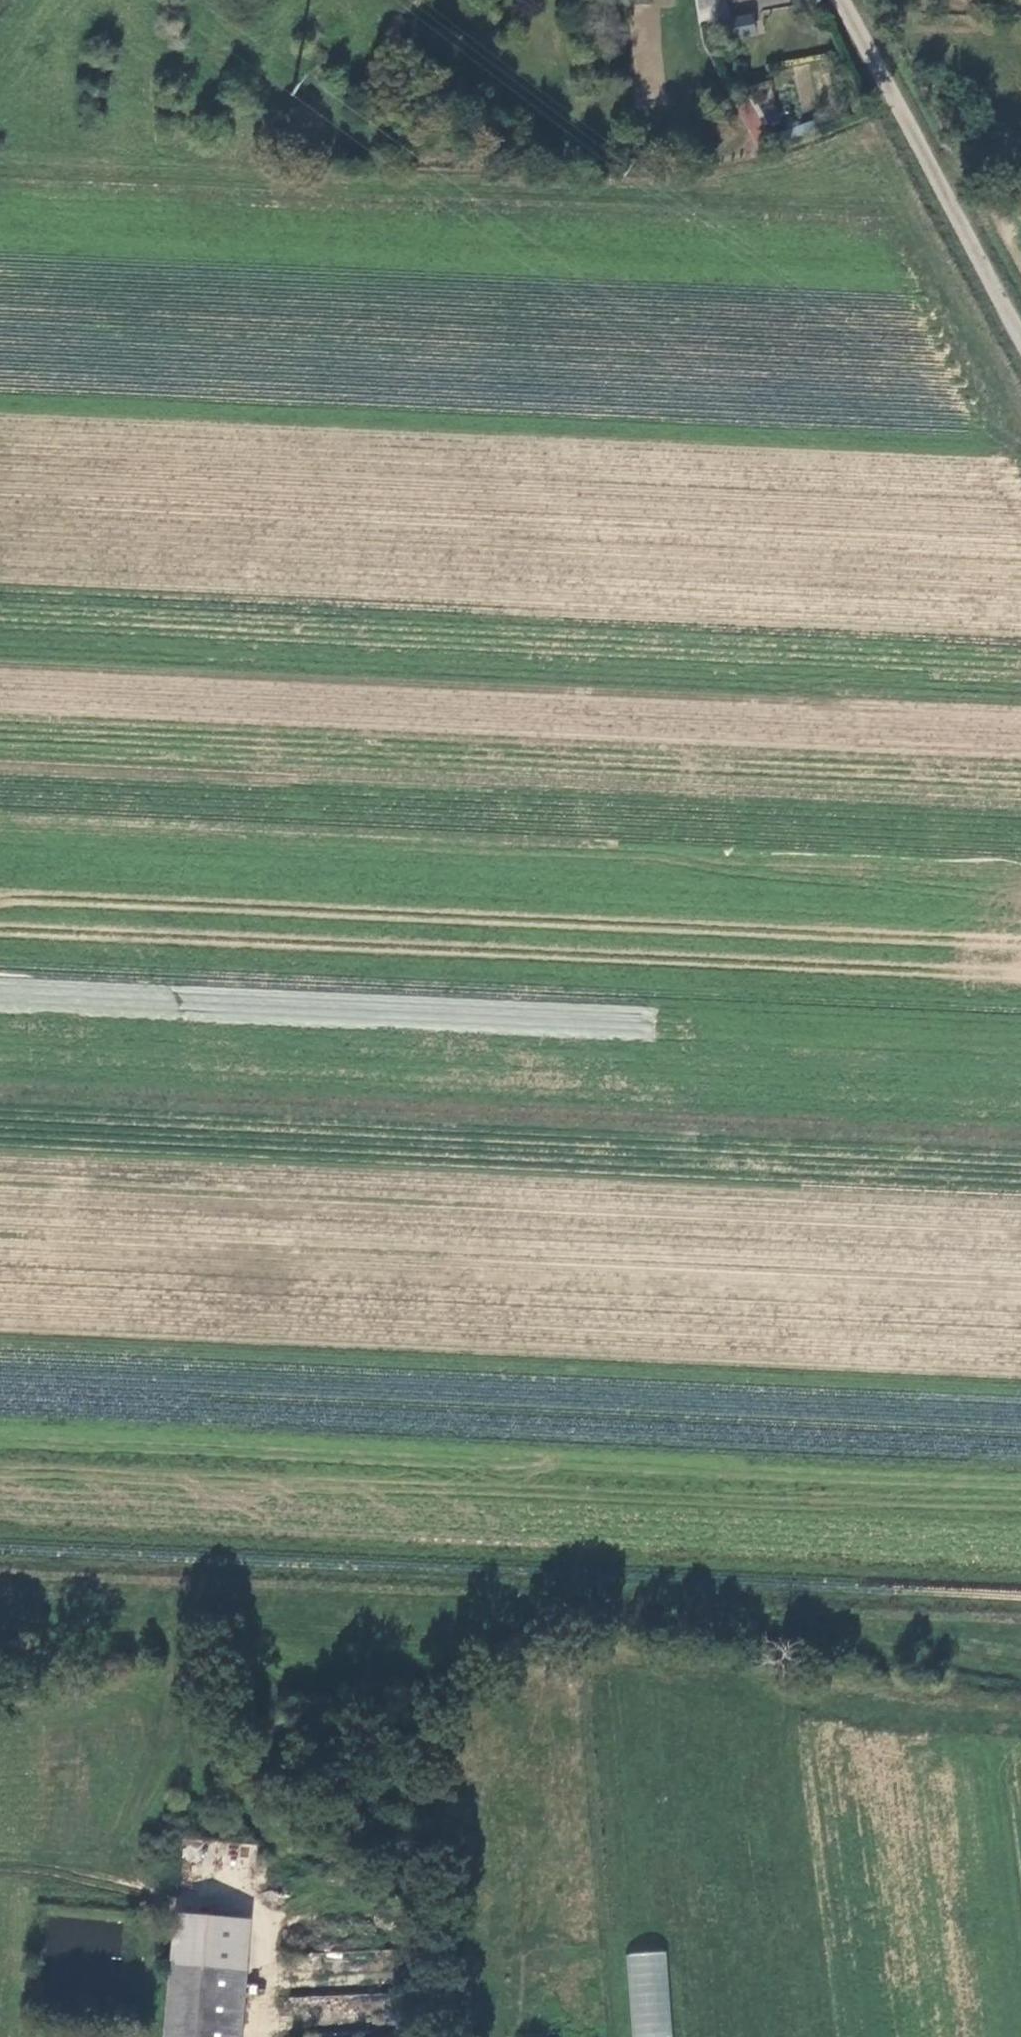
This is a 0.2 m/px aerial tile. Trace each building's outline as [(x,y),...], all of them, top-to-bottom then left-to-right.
[(726,0),(697,0),(703,27),(730,22),(726,0)] [(755,14),(734,14),(734,33),(755,33),(755,14)] [(784,138),(757,91),(747,96),(774,143),(784,138)] [(231,1922),(172,1918),(163,2036),(223,2036),(231,1922)] [(248,1923),(231,1922),(223,2036),(240,2036),(248,1923)] [(666,1951),(625,1954),(631,2036),(673,2036),(666,1951)]
